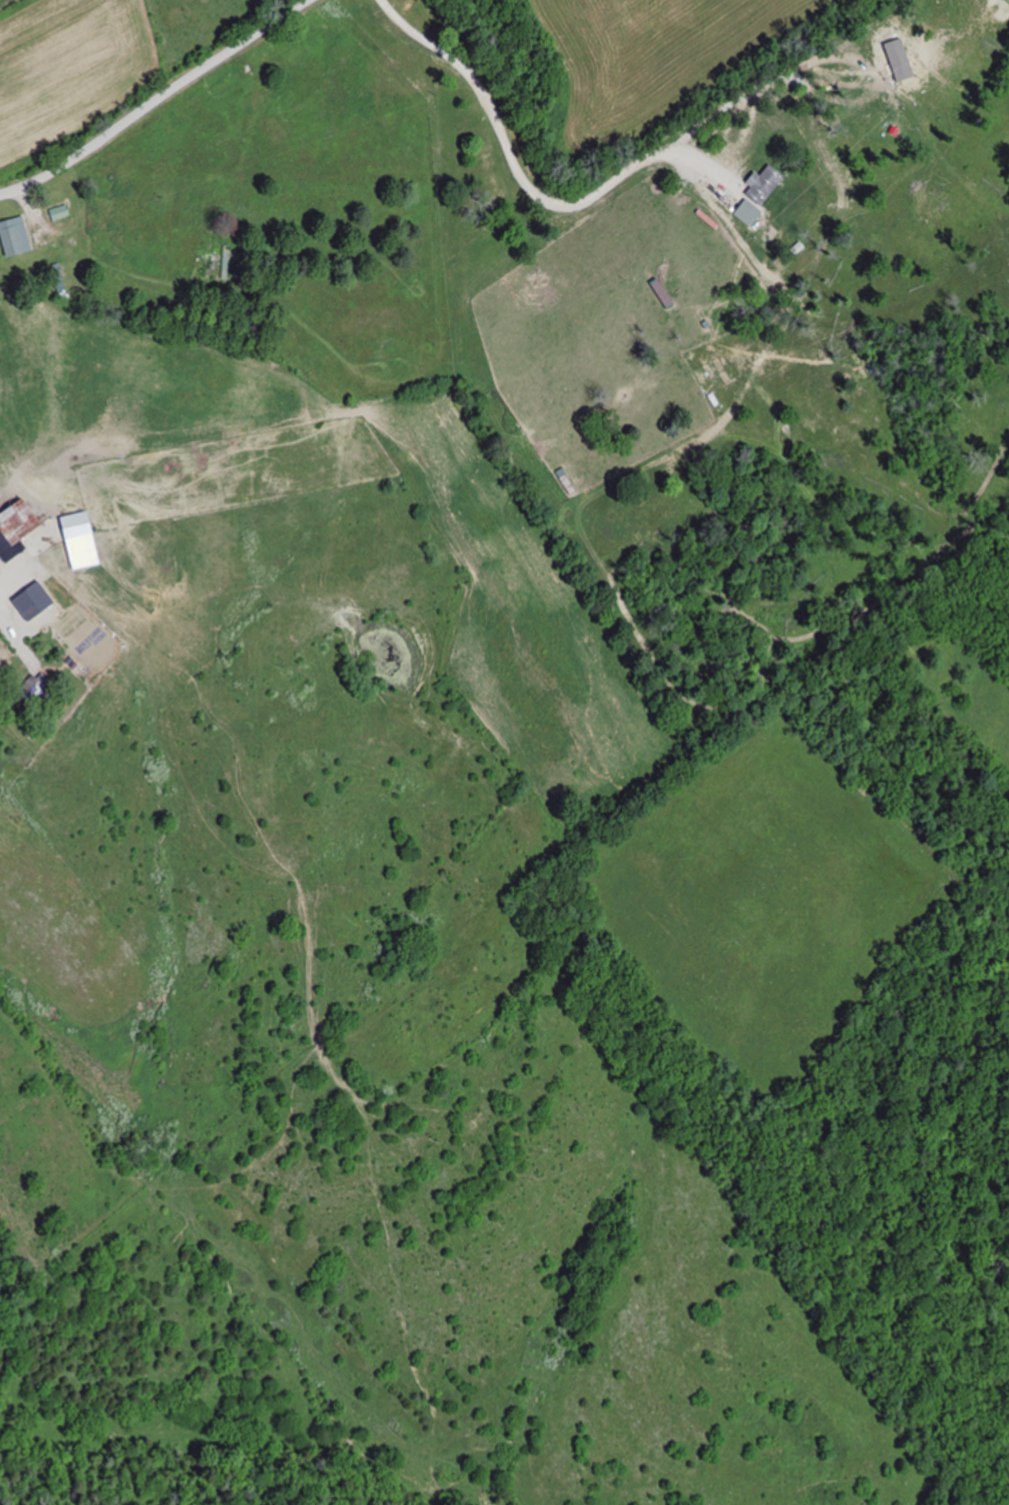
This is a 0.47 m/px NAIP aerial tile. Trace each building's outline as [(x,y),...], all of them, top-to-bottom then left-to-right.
[(762,177),(758,173),(749,184),(753,188),(748,194),(764,207),(789,177),(773,164),(762,177)] [(750,229),(764,217),(750,199),(735,211),(750,229)] [(72,216),(68,205),(50,212),(53,223),(72,216)] [(0,223),(0,228),(7,259),(34,252),(26,217),(0,223)] [(218,238),(201,238),(201,282),(218,282),(218,238)] [(558,473),(569,495),(576,491),(565,469),(558,473)] [(28,499),(0,519),(0,526),(15,548),(47,527),(28,499)] [(85,678),(91,670),(76,658),(70,665),(85,678)] [(40,701),(53,697),(49,683),(35,687),(40,701)]
